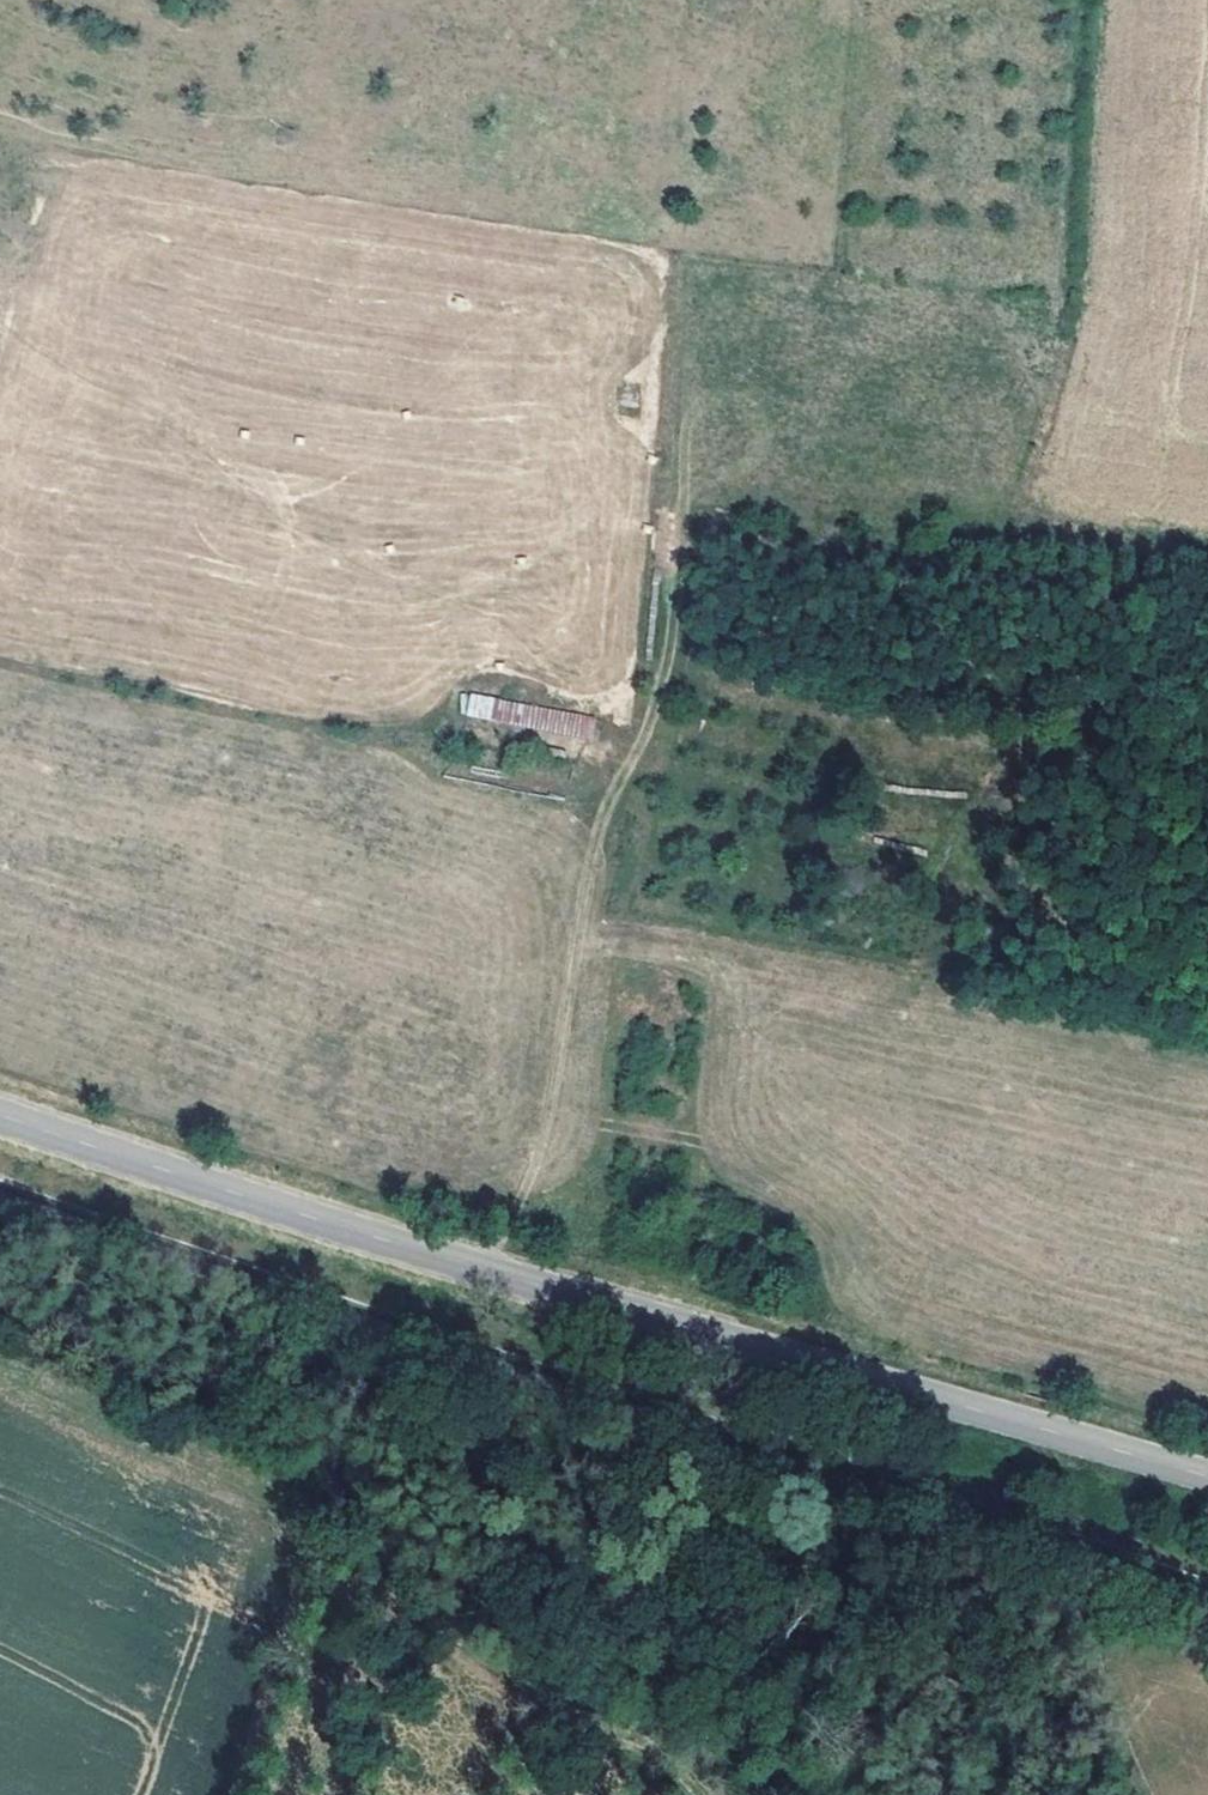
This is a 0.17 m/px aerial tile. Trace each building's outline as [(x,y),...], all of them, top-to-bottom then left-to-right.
[(499,701),(495,723),(591,741),(596,719),(499,701)]
